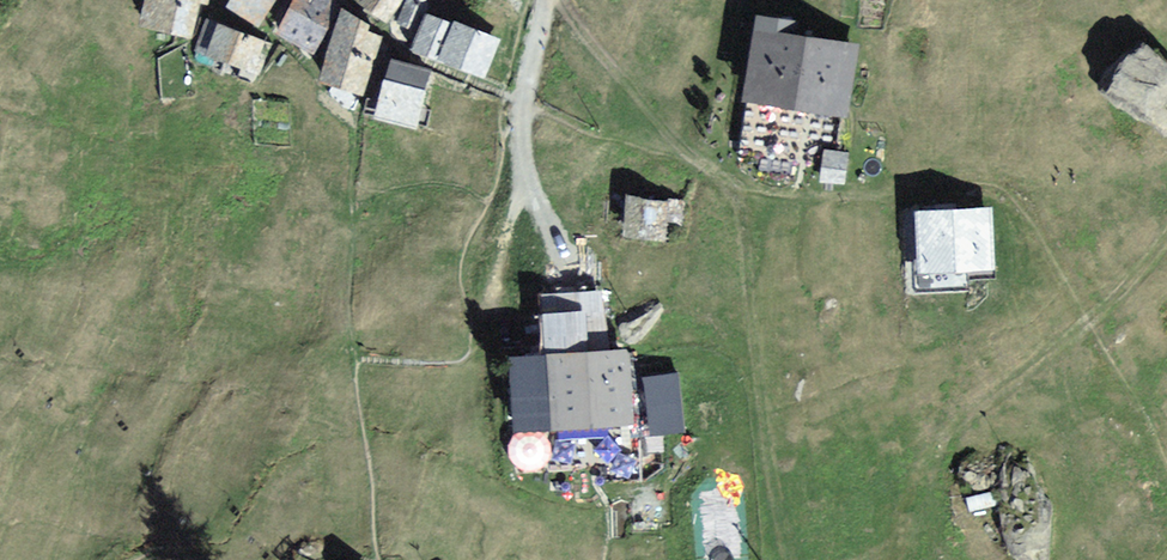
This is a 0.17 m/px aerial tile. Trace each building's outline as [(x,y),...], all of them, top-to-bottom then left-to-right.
[(149,29),(203,43),(215,0),(156,0),(149,29)] [(227,3),(259,24),(274,0),(229,0),(227,3)] [(325,0),(301,0),(278,36),(308,55),(338,8),(325,0)] [(365,3),(392,19),(403,0),(367,0),(365,3)] [(427,10),(410,2),(398,26),(415,34),(427,10)] [(373,20),(350,13),(327,85),(366,98),(386,35),(370,31),(373,20)] [(499,40),(431,15),(417,54),(485,80),(499,40)] [(269,45),(214,25),(199,65),(254,85),(269,45)] [(863,49),(764,26),(736,141),(835,165),(863,49)] [(431,69),(396,62),(383,121),(419,129),(431,69)] [(682,206),(628,189),(617,225),(671,242),(682,206)] [(992,206),(919,209),(922,281),(995,277),(992,206)] [(618,352),(505,360),(513,454),(625,446),(618,352)] [(692,387),(640,385),(638,431),(690,433),(692,387)]
